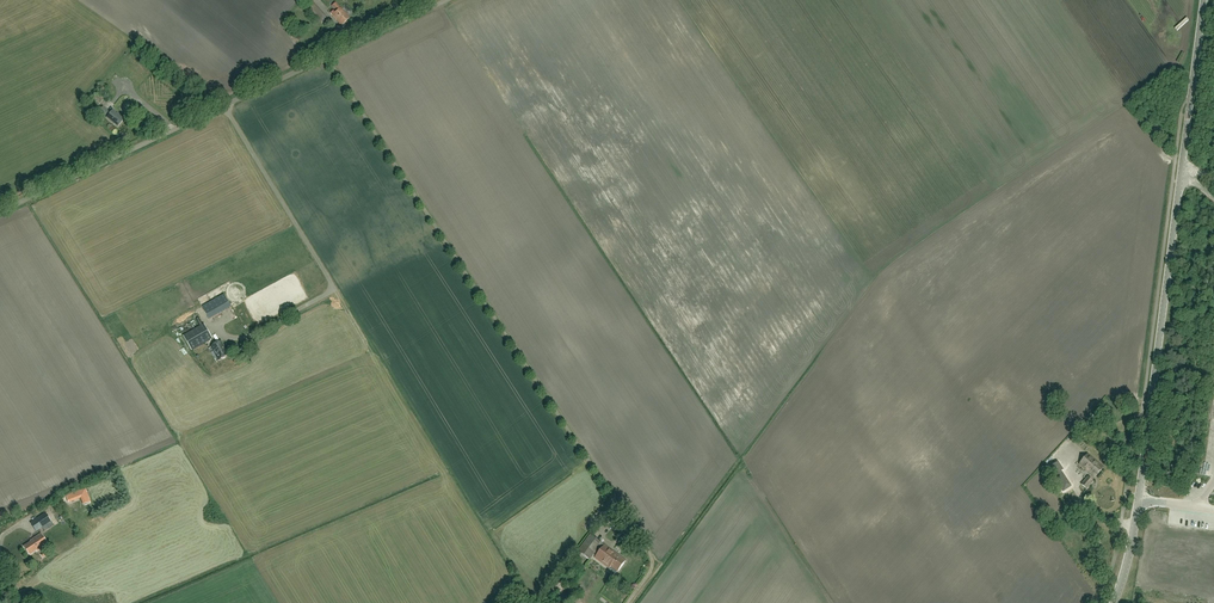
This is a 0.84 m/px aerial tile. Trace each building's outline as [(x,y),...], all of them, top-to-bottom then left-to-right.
[(332,13),(334,15),(333,15),(343,26),(351,18),(342,8),(341,8),(336,3),(332,7),(337,12),(336,13),(335,11),(333,11),(332,12),(332,13)] [(99,105),(104,99),(97,93),(93,99),(99,105)] [(105,118),(109,112),(103,107),(98,113),(105,118)] [(117,127),(123,119),(112,111),(106,118),(117,127)] [(222,312),(215,300),(202,307),(209,319),(222,312)] [(190,332),(183,336),(191,351),(212,339),(204,325),(190,332)] [(221,342),(212,347),(217,355),(218,355),(221,359),(222,359),(223,359),(225,358),(225,357),(228,355),(221,342)] [(1094,478),(1103,467),(1087,454),(1079,464),(1094,478)] [(1063,491),(1071,486),(1061,471),(1062,470),(1058,463),(1048,469),(1063,491)] [(1086,489),(1093,481),(1087,477),(1081,485),(1086,489)] [(48,512),(52,516),(58,511),(55,506),(48,512)] [(42,528),(51,522),(45,512),(36,519),(42,528)] [(55,534),(63,548),(69,544),(60,531),(55,534)] [(37,551),(48,544),(41,534),(30,540),(31,541),(23,546),(29,555),(37,550),(37,551)] [(577,551),(590,561),(592,558),(593,558),(595,556),(594,555),(603,543),(590,534),(577,551)] [(617,572),(625,561),(618,556),(609,550),(610,549),(605,545),(595,558),(609,569),(610,567),(617,572)]
